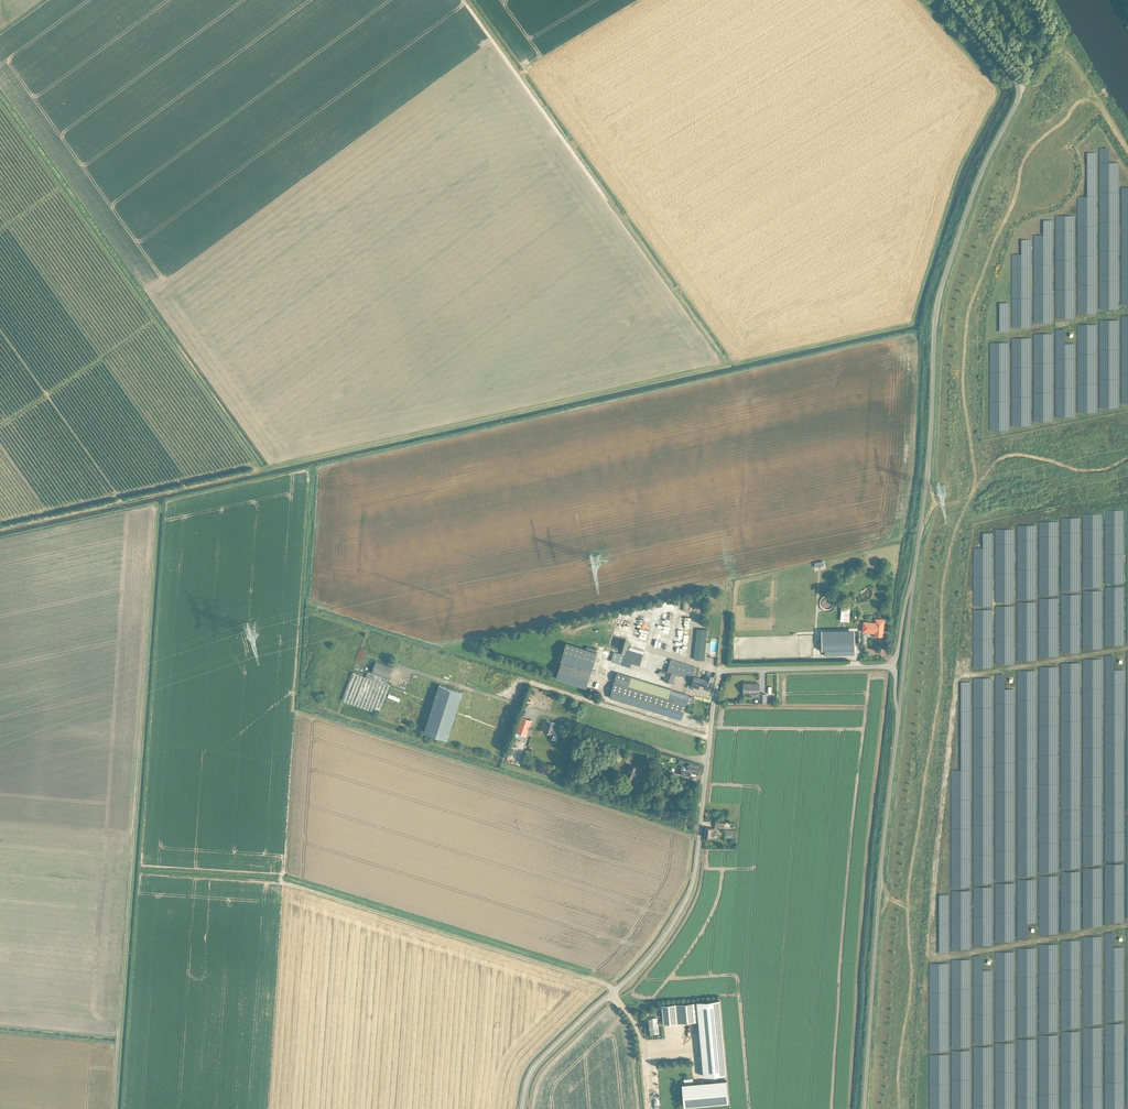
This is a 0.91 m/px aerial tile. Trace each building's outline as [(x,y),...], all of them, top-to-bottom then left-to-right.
[(822,571),(831,574),(833,569),(828,567),(828,565),(825,564),(822,571)] [(670,603),(670,612),(678,612),(679,604),(670,603)] [(842,607),(840,621),(849,621),(850,608),(842,607)] [(647,628),(648,622),(640,620),(639,623),(643,624),(642,627),(647,628)] [(883,620),(878,620),(876,620),(876,623),(864,622),(863,631),(873,632),(875,632),(875,636),(872,635),(872,636),(879,636),(881,636),(882,635),(883,620)] [(707,630),(707,626),(703,626),(702,629),(697,629),(694,659),(704,660),(707,630)] [(683,640),(682,643),(687,644),(687,638),(683,638),(683,629),(679,629),(678,640),(683,640)] [(821,634),(822,645),(822,650),(855,650),(855,633),(821,634)] [(664,634),(661,644),(657,644),(656,650),(659,651),(659,648),(662,649),(664,642),(665,642),(667,634),(664,634)] [(627,637),(622,654),(625,655),(622,665),(630,667),(632,663),(640,666),(643,654),(626,649),(629,637),(627,637)] [(586,688),(592,670),(597,652),(567,643),(561,660),(562,661),(556,678),(586,688)] [(682,649),(681,651),(676,650),(675,656),(684,658),(685,653),(685,649),(682,649)] [(613,661),(619,663),(622,657),(615,655),(613,661)] [(696,667),(671,659),(664,680),(673,683),(676,673),(685,676),(686,673),(693,676),(696,667)] [(353,672),(342,700),(375,712),(376,711),(379,712),(390,684),(387,683),(389,679),(393,668),(376,661),(372,672),(369,671),(366,677),(353,672)] [(688,695),(683,694),(671,690),(672,689),(617,673),(609,697),(681,719),(686,704),(691,705),(694,697),(688,695)] [(705,679),(694,676),(691,687),(698,689),(700,684),(711,688),(714,678),(706,675),(705,679)] [(744,692),(749,692),(759,692),(759,684),(744,684),(744,683),(743,683),(744,692)] [(440,685),(424,732),(448,740),(463,692),(440,685)] [(522,717),(517,732),(527,736),(532,720),(522,717)] [(552,734),(561,736),(562,731),(554,729),(556,723),(547,720),(543,731),(552,734)] [(620,754),(622,747),(612,745),(610,751),(620,754)] [(626,776),(628,777),(628,779),(631,779),(632,778),(634,779),(637,772),(638,772),(639,767),(638,767),(639,763),(648,766),(650,759),(652,753),(644,751),(642,758),(638,757),(635,766),(630,764),(626,776)] [(680,760),(679,762),(679,763),(682,764),(681,770),(682,770),(681,775),(689,777),(690,772),(690,769),(699,772),(701,765),(680,760)] [(715,828),(711,828),(705,827),(705,837),(716,838),(717,832),(714,831),(715,828)] [(733,832),(726,832),(725,839),(732,840),(733,832)] [(726,1074),(720,999),(675,1004),(662,1006),(663,1024),(677,1023),(699,1020),(704,1076),(726,1074)] [(654,1027),(653,1027),(653,1023),(658,1023),(657,1017),(653,1018),(653,1017),(645,1018),(646,1022),(645,1022),(646,1034),(655,1034),(654,1027)] [(726,1080),(682,1084),(685,1106),(728,1102),(726,1080)]
